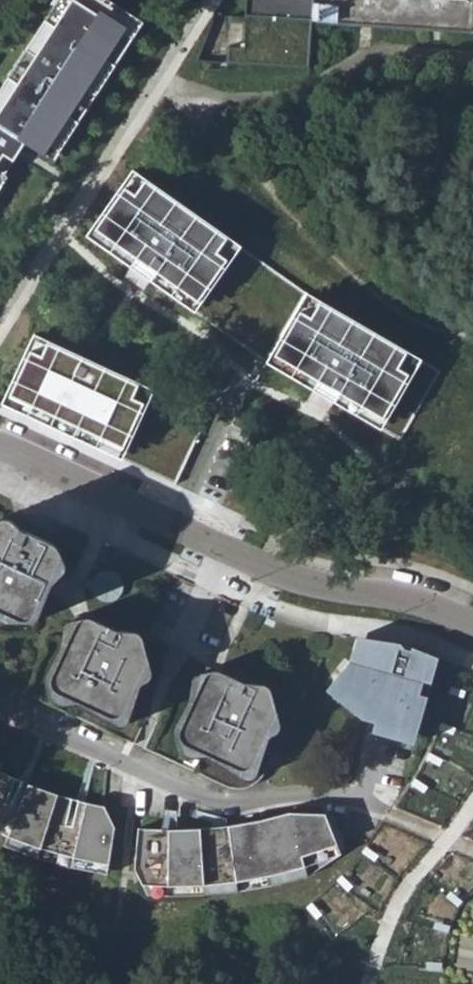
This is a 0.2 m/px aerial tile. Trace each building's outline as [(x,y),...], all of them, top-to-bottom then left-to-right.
[(26,142),(49,157),(54,148),(60,152),(78,123),(73,119),(91,92),(96,96),(115,66),(110,62),(128,34),(133,38),(143,23),(108,0),(66,0),(51,24),(45,20),(26,50),(31,54),(14,81),(8,77),(0,90),(0,182),(26,142)] [(243,62),(309,66),(313,19),(472,28),(472,0),(245,0),(243,62)] [(232,13),(231,42),(243,43),(244,13),(232,13)] [(122,197),(94,237),(197,312),(227,268),(215,258),(223,246),(144,187),(132,203),(122,197)] [(295,317),(267,364),(378,434),(407,381),(396,375),(402,359),(318,309),(308,323),(295,317)] [(32,346),(2,408),(173,487),(198,437),(130,403),(134,391),(32,346)] [(31,624),(62,560),(55,546),(20,527),(0,521),(0,610),(31,624)] [(81,617),(51,678),(63,696),(111,718),(123,715),(147,658),(140,633),(119,631),(91,618),(81,617)] [(414,648),(366,637),(333,688),(373,727),(432,745),(458,670),(414,648)] [(180,739),(194,747),(239,770),(252,768),(267,738),(278,707),(267,685),(245,684),(230,676),(212,668),(180,739)] [(5,845),(72,865),(112,874),(119,825),(108,805),(90,802),(32,781),(3,770),(0,775),(0,841),(5,845)] [(231,824),(142,825),(139,865),(147,895),(211,896),(311,876),(346,850),(329,813),(287,811),(231,824)]
